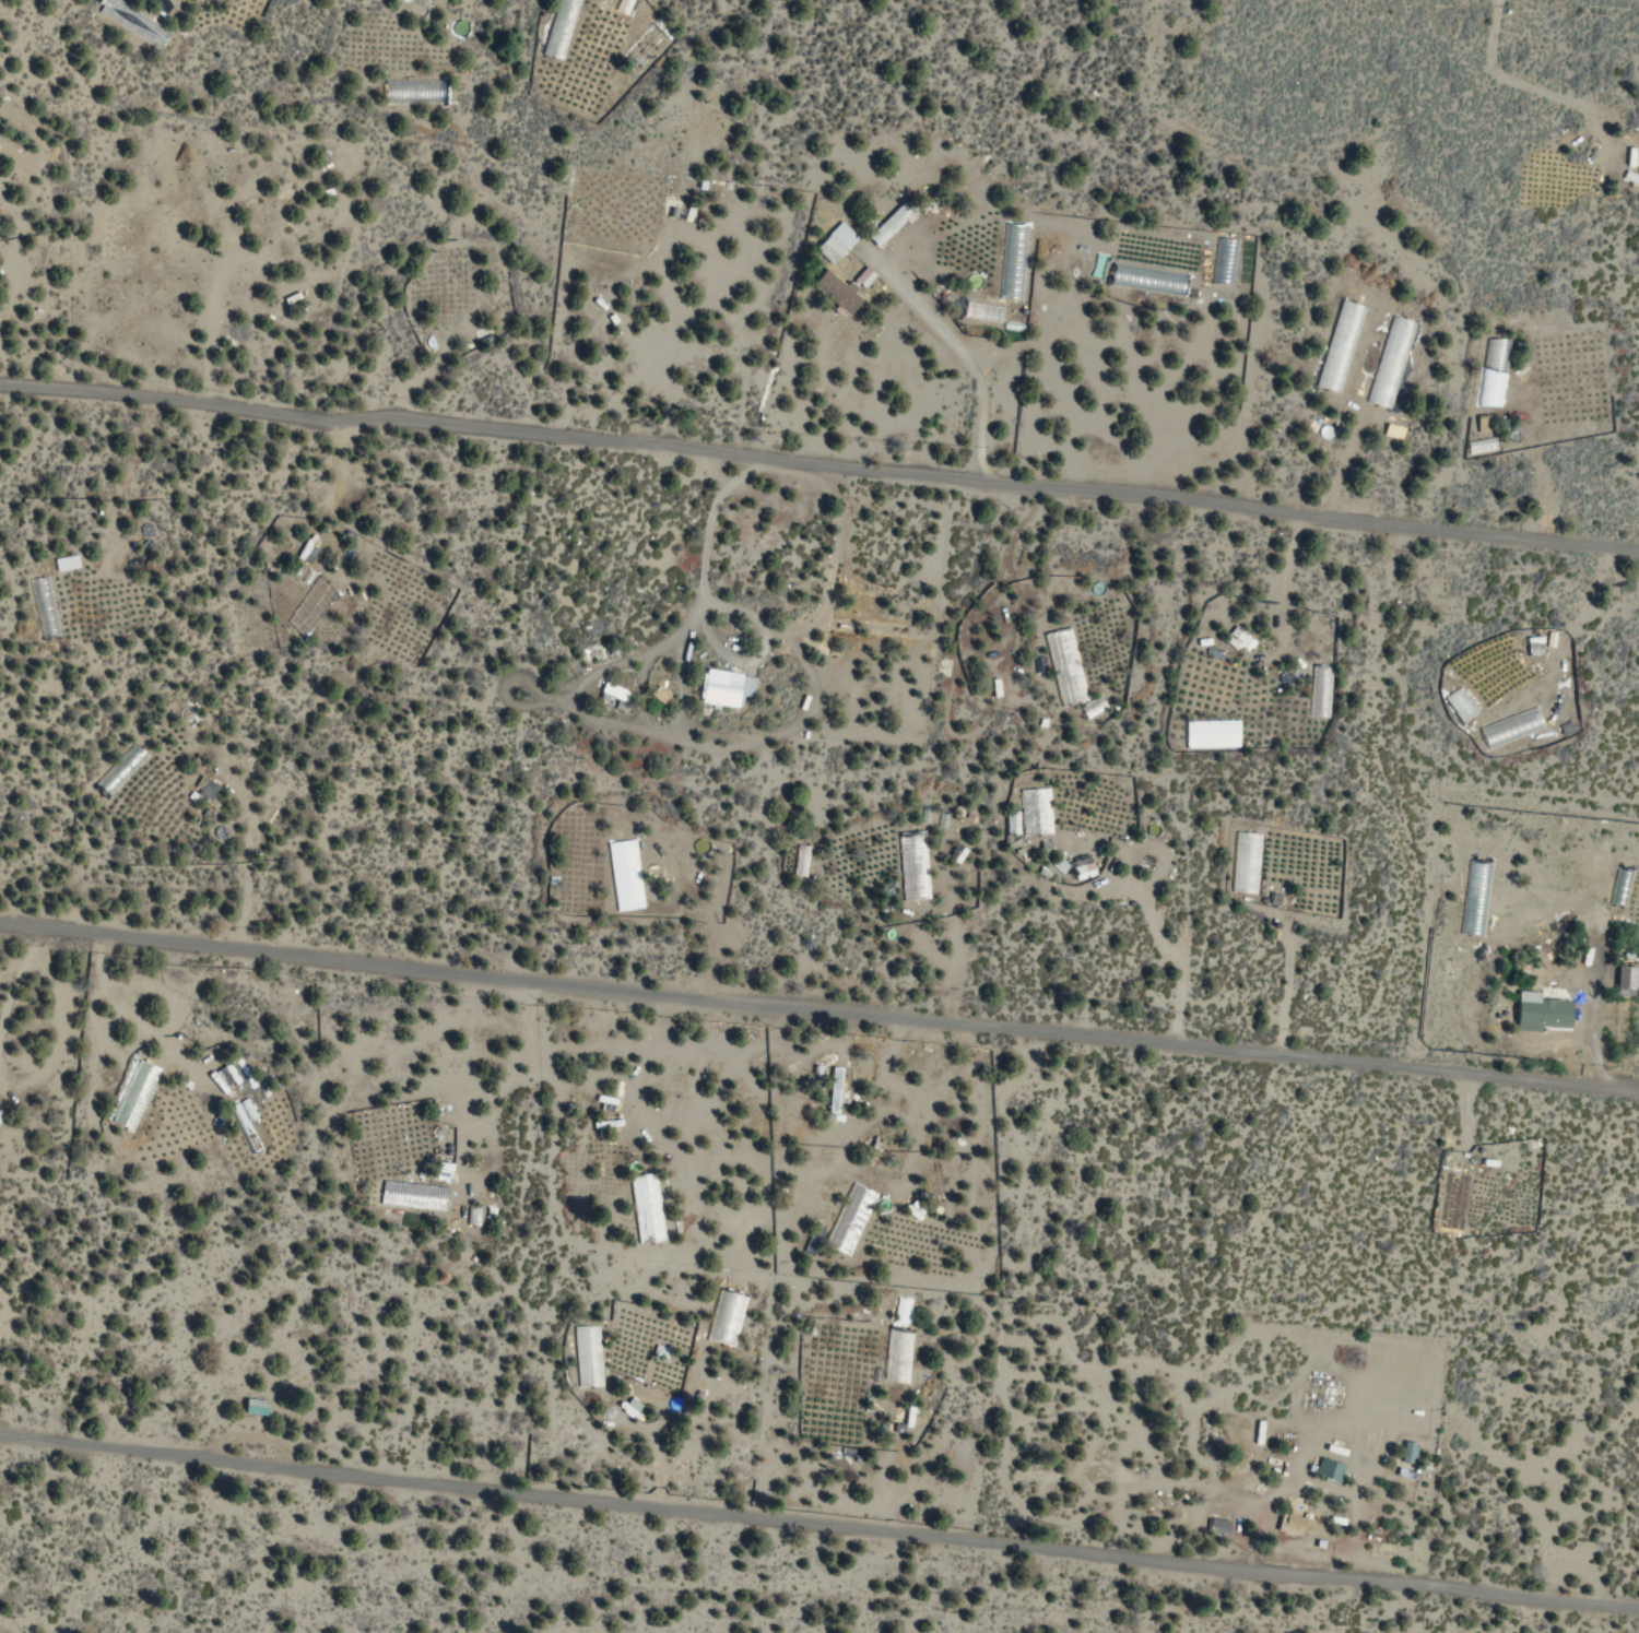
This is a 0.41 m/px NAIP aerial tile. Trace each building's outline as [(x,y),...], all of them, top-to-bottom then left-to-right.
[(147,43),(157,27),(113,0),(103,0),(96,12),(147,43)] [(903,220),(905,223),(916,213),(903,200),(863,237),(874,248),(903,220)] [(811,249),(828,265),(855,237),(838,221),(811,249)] [(873,275),(863,266),(850,281),(860,290),(873,275)] [(845,281),(841,286),(820,270),(808,286),(845,315),(858,299),(850,293),(853,288),(845,281)] [(303,636),(337,590),(317,576),(283,622),(303,636)] [(749,707),(752,675),(700,669),(696,701),(749,707)] [(624,701),(628,690),(601,681),(597,693),(624,701)] [(646,694),(660,704),(668,693),(655,683),(646,694)] [(1631,996),(1632,966),(1614,966),(1613,995),(1631,996)] [(1537,1025),(1567,1026),(1568,1000),(1537,998),(1537,991),(1514,991),(1512,1030),(1537,1031),(1537,1025)] [(205,1077),(221,1095),(240,1078),(224,1060),(205,1077)] [(600,1386),(599,1326),(573,1326),(575,1386),(600,1386)] [(616,1411),(636,1421),(643,1407),(623,1397),(616,1411)] [(262,1416),(264,1402),(241,1398),(239,1412),(262,1416)] [(1416,1444),(1401,1440),(1396,1461),(1410,1465),(1416,1444)] [(1342,1465),(1317,1457),(1311,1475),(1336,1484),(1342,1465)] [(1278,1522),(1278,1525),(1306,1534),(1310,1522),(1279,1511),(1275,1521),(1278,1522)]
